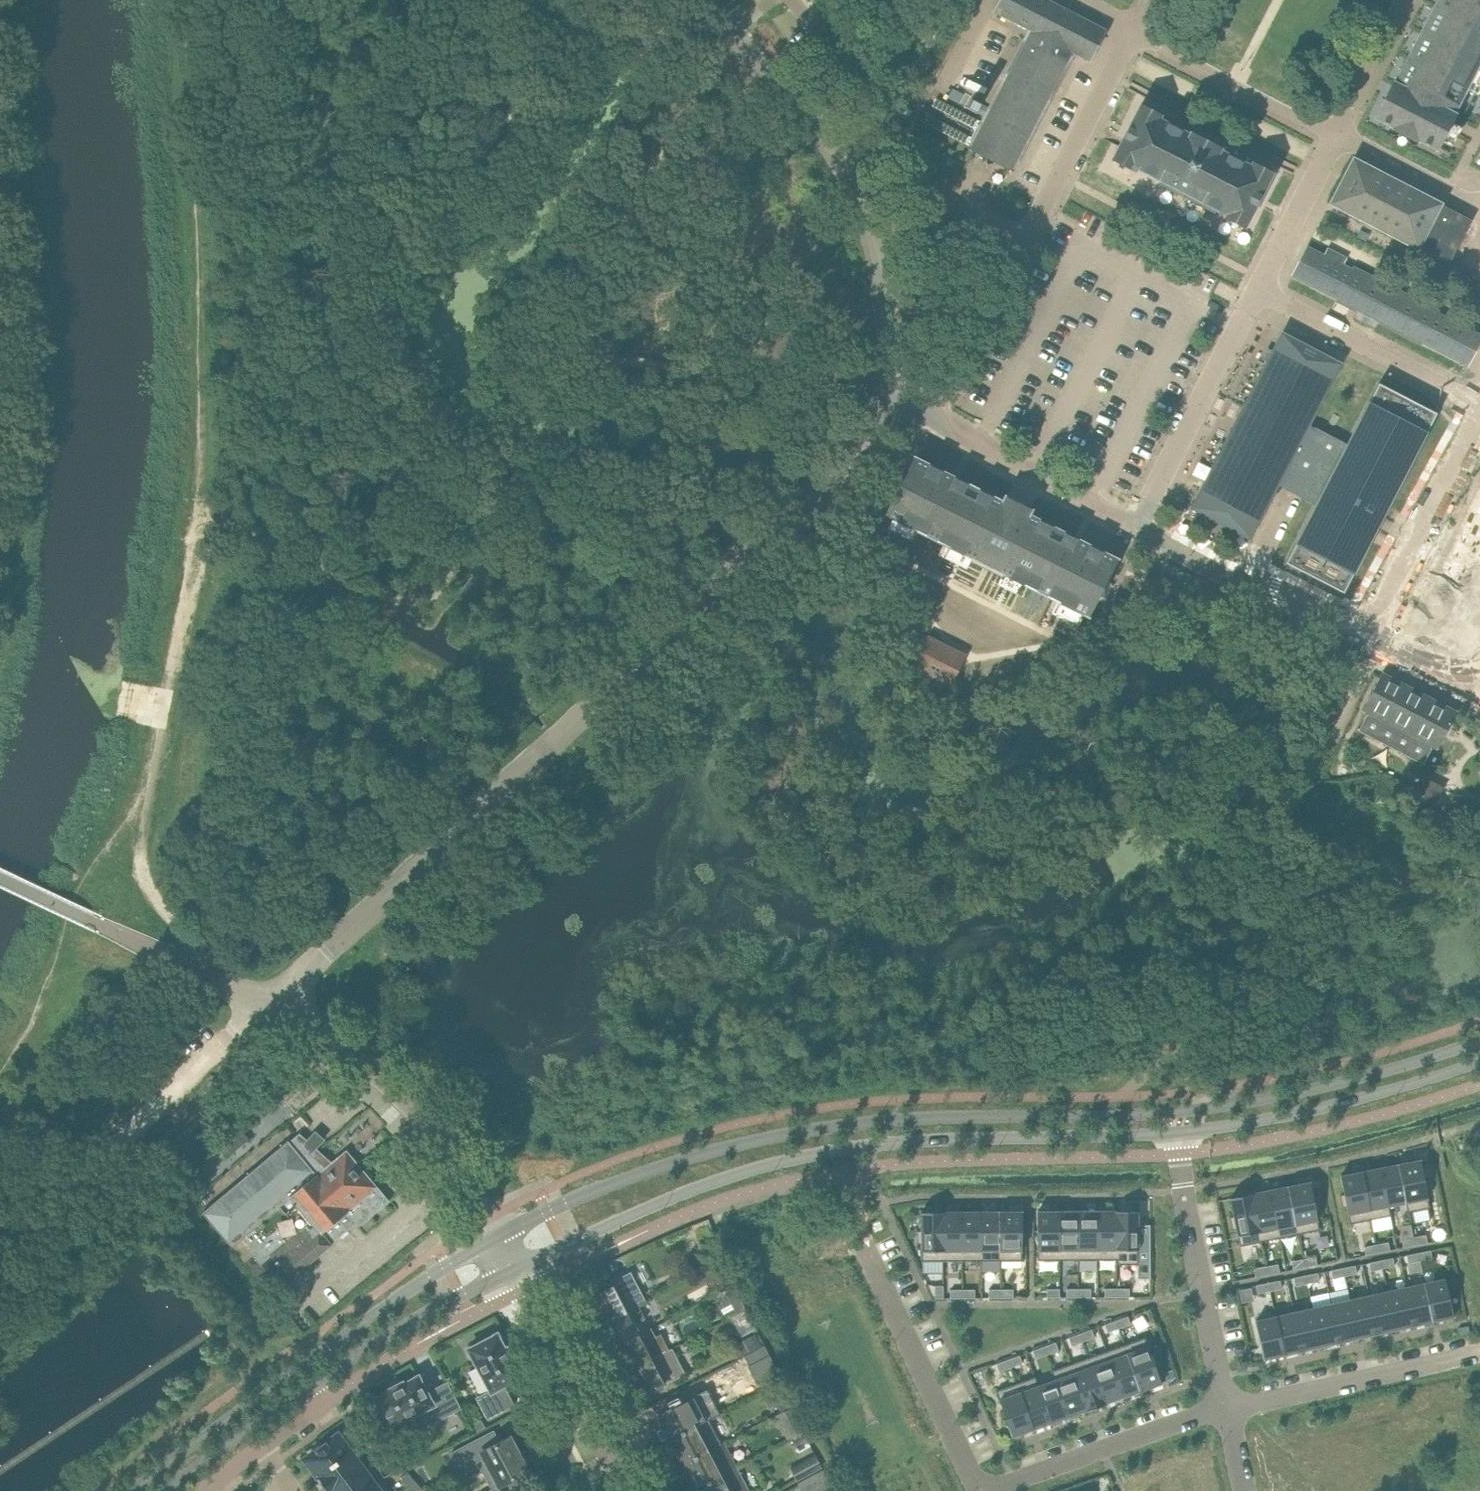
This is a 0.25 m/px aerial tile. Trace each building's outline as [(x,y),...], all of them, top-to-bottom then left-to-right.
[(994,11),(1029,29),(1003,79),(1048,103),(1067,65),(1074,52),(1077,54),(1089,60),(1106,29),(1049,0),(1000,0),(994,11)] [(1375,117),(1393,127),(1392,128),(1399,132),(1417,141),(1418,140),(1435,148),(1439,140),(1448,122),(1474,73),(1479,61),(1479,0),(1438,0),(1395,82),(1393,82),(1375,117)] [(1048,103),(1003,79),(989,108),(982,104),(983,103),(971,97),(966,107),(977,113),(978,112),(984,116),(968,148),(1012,171),(1048,103)] [(1121,141),(1112,159),(1131,169),(1135,172),(1137,168),(1161,180),(1159,184),(1215,213),(1217,209),(1226,214),(1224,217),(1245,227),(1254,209),(1273,173),(1253,163),(1251,166),(1220,150),(1222,147),(1212,142),(1202,137),(1192,131),(1190,135),(1159,119),(1161,115),(1140,105),(1121,141)] [(1442,203),(1353,158),(1330,203),(1418,248),(1419,247),(1448,262),(1470,220),(1440,205),(1442,203)] [(1306,249),(1293,275),(1337,298),(1335,300),(1356,311),(1352,318),(1373,329),(1376,322),(1377,322),(1420,344),(1422,340),(1467,363),(1479,338),(1435,315),(1436,313),(1352,270),(1351,272),(1341,267),(1345,259),(1325,249),(1322,257),(1306,249)] [(1282,332),(1191,508),(1250,538),(1278,484),(1316,504),(1346,444),(1309,425),(1341,363),(1282,332)] [(1316,504),(1285,562),(1344,592),(1377,528),(1384,515),(1437,412),(1378,382),(1346,444),(1316,504)] [(915,459),(887,513),(981,560),(995,567),(1089,614),(1115,559),(1027,515),(1029,510),(1006,498),(1003,503),(915,459)] [(1401,664),(1479,705),(1479,512),(1478,517),(1419,630),(1477,660),(1471,671),(1414,640),(1401,664)] [(965,655),(928,637),(914,666),(950,684),(965,655)] [(1358,728),(1357,729),(1364,733),(1365,733),(1417,760),(1424,764),(1425,763),(1424,762),(1431,748),(1430,747),(1431,745),(1437,748),(1446,731),(1457,711),(1382,672),(1371,691),(1362,709),(1368,712),(1367,714),(1366,714),(1359,728),(1358,728)] [(1442,787),(1423,777),(1416,789),(1435,799),(1442,787)] [(191,1125),(163,1149),(179,1167),(207,1143),(191,1125)] [(288,1140),(202,1212),(215,1228),(262,1282),(280,1267),(289,1278),(330,1244),(329,1243),(347,1229),(355,1222),(358,1226),(374,1213),(389,1200),(346,1149),(331,1162),(318,1150),(315,1147),(311,1151),(305,1145),(296,1138),(291,1143),(290,1142),(288,1140)] [(1428,1177),(1424,1178),(1420,1159),(1400,1163),(1410,1211),(1430,1207),(1426,1190),(1430,1189),(1428,1177)] [(1391,1215),(1389,1206),(1406,1202),(1408,1212),(1410,1211),(1400,1163),(1380,1167),(1390,1215),(1391,1215)] [(203,1167),(187,1180),(197,1192),(213,1179),(203,1167)] [(1380,1167),(1360,1171),(1370,1219),(1390,1215),(1380,1167)] [(1360,1171),(1340,1175),(1344,1194),(1340,1195),(1343,1206),(1346,1206),(1350,1223),(1370,1219),(1360,1171)] [(1310,1181),(1290,1186),(1300,1233),(1320,1229),(1316,1212),(1320,1211),(1317,1199),(1314,1200),(1310,1181)] [(1270,1190),(1280,1237),(1300,1233),(1290,1186),(1270,1189),(1270,1190)] [(1270,1189),(1250,1194),(1260,1241),(1280,1237),(1270,1190),(1270,1189)] [(1250,1194),(1230,1198),(1234,1216),(1230,1217),(1232,1229),(1236,1228),(1240,1245),(1260,1241),(1250,1194)] [(1098,1259),(1098,1210),(1077,1211),(1078,1259),(1098,1259)] [(1098,1259),(1117,1259),(1117,1264),(1118,1264),(1118,1210),(1098,1210),(1098,1259)] [(1138,1210),(1118,1210),(1118,1264),(1138,1264),(1138,1252),(1150,1252),(1150,1224),(1138,1224),(1138,1210)] [(918,1243),(922,1243),(922,1260),(942,1260),(942,1211),(921,1212),(921,1230),(917,1230),(918,1243)] [(942,1211),(942,1260),(962,1260),(962,1211),(942,1211)] [(982,1211),(962,1211),(962,1260),(982,1260),(982,1211)] [(982,1211),(982,1260),(1002,1260),(1002,1211),(982,1211)] [(1022,1211),(1002,1211),(1002,1260),(1022,1260),(1022,1211)] [(1057,1211),(1037,1211),(1038,1260),(1058,1260),(1057,1211)] [(1077,1211),(1057,1211),(1058,1260),(1078,1259),(1077,1211)] [(1425,1234),(1414,1236),(1415,1245),(1427,1242),(1425,1234)] [(1414,1236),(1402,1239),(1403,1247),(1415,1245),(1414,1236)] [(1390,1250),(1388,1241),(1376,1244),(1378,1252),(1390,1250)] [(1366,1255),(1378,1252),(1376,1244),(1364,1246),(1366,1255)] [(1418,1252),(1420,1260),(1432,1258),(1430,1250),(1418,1252)] [(1407,1255),(1408,1263),(1420,1260),(1418,1252),(1407,1255)] [(1316,1256),(1304,1258),(1305,1267),(1317,1264),(1316,1256)] [(1382,1268),(1394,1266),(1393,1257),(1381,1260),(1382,1268)] [(1304,1258),(1292,1261),(1293,1269),(1305,1267),(1304,1258)] [(1382,1268),(1381,1260),(1369,1262),(1370,1270),(1382,1268)] [(1266,1266),(1267,1274),(1279,1272),(1278,1263),(1266,1266)] [(1345,1276),(1357,1273),(1355,1265),(1343,1267),(1345,1276)] [(1266,1266),(1254,1268),(1255,1277),(1267,1274),(1266,1266)] [(1333,1278),(1345,1276),(1343,1267),(1331,1270),(1333,1278)] [(639,1304),(639,1303),(645,1300),(630,1272),(609,1283),(611,1286),(588,1298),(595,1310),(591,1312),(598,1325),(639,1304)] [(1317,1272),(1305,1275),(1307,1283),(1319,1281),(1317,1272)] [(724,1290),(733,1285),(728,1275),(719,1280),(724,1290)] [(1294,1277),(1295,1285),(1307,1283),(1305,1275),(1294,1277)] [(1453,1316),(1445,1278),(1426,1282),(1434,1320),(1453,1316)] [(1269,1291),(1281,1288),(1280,1280),(1268,1282),(1269,1291)] [(1258,1293),(1269,1291),(1268,1282),(1256,1285),(1258,1293)] [(1434,1320),(1426,1282),(1407,1286),(1415,1325),(1434,1320)] [(733,1285),(724,1290),(738,1314),(746,1309),(737,1294),(738,1293),(733,1285)] [(935,1298),(943,1298),(943,1285),(935,1285),(935,1298)] [(1407,1286),(1388,1291),(1396,1329),(1415,1325),(1407,1286)] [(1047,1297),(1059,1297),(1059,1288),(1047,1288),(1047,1297)] [(1078,1288),(1066,1288),(1066,1297),(1078,1297),(1078,1288)] [(1091,1288),(1078,1288),(1078,1297),(1091,1297),(1091,1288)] [(1117,1288),(1105,1288),(1105,1296),(1117,1296),(1117,1288)] [(1117,1288),(1117,1296),(1129,1296),(1129,1288),(1117,1288)] [(962,1289),(950,1289),(950,1298),(962,1297),(962,1289)] [(962,1289),(962,1297),(975,1297),(975,1289),(962,1289)] [(1001,1289),(989,1289),(989,1297),(1001,1297),(1001,1289)] [(1001,1289),(1001,1297),(1013,1297),(1013,1289),(1001,1289)] [(1396,1329),(1388,1291),(1369,1295),(1378,1333),(1396,1329)] [(1369,1295),(1350,1299),(1359,1337),(1378,1333),(1369,1295)] [(1359,1337),(1350,1299),(1331,1303),(1340,1342),(1359,1337)] [(1331,1303),(1312,1308),(1321,1346),(1340,1342),(1331,1303)] [(604,1337),(608,1335),(614,1347),(652,1327),(651,1326),(643,1331),(638,1322),(647,1318),(639,1304),(598,1325),(604,1337)] [(1321,1346),(1312,1308),(1293,1312),(1302,1350),(1321,1346)] [(1293,1312),(1274,1316),(1283,1354),(1302,1350),(1293,1312)] [(1119,1328),(1130,1324),(1127,1316),(1116,1320),(1119,1328)] [(1283,1354),(1274,1316),(1255,1320),(1264,1359),(1283,1354)] [(1107,1332),(1119,1328),(1116,1320),(1105,1324),(1107,1332)] [(617,1361),(624,1374),(670,1350),(661,1332),(656,1335),(652,1327),(614,1347),(621,1360),(617,1361)] [(1091,1329),(1080,1333),(1083,1341),(1094,1337),(1091,1329)] [(520,1376),(512,1361),(514,1360),(507,1347),(505,1348),(497,1333),(468,1349),(491,1390),(477,1397),(488,1418),(513,1404),(506,1391),(505,1391),(502,1385),(520,1376)] [(1068,1337),(1071,1345),(1083,1341),(1080,1333),(1068,1337)] [(738,1360),(763,1347),(757,1335),(732,1348),(738,1360)] [(1145,1337),(1126,1344),(1142,1390),(1161,1383),(1155,1365),(1159,1364),(1155,1352),(1151,1353),(1145,1337)] [(1044,1346),(1047,1354),(1058,1350),(1055,1342),(1044,1346)] [(1126,1344),(1107,1350),(1124,1396),(1142,1390),(1126,1344)] [(1032,1350),(1035,1358),(1047,1354),(1044,1346),(1032,1350)] [(763,1347),(743,1357),(747,1365),(767,1355),(763,1347)] [(640,1396),(657,1387),(664,1384),(664,1386),(679,1378),(678,1377),(683,1374),(670,1350),(624,1374),(630,1386),(634,1385),(640,1396)] [(1107,1350),(1090,1356),(1106,1402),(1124,1396),(1107,1350)] [(747,1365),(745,1366),(756,1388),(778,1376),(767,1355),(747,1365)] [(1011,1367),(1022,1363),(1019,1355),(1008,1359),(1011,1367)] [(1072,1363),(1071,1363),(1088,1410),(1089,1410),(1106,1404),(1106,1402),(1090,1356),(1072,1363)] [(1011,1367),(1008,1359),(996,1363),(999,1371),(1011,1367)] [(1053,1369),(1053,1370),(1069,1416),(1070,1415),(1086,1410),(1086,1411),(1088,1410),(1071,1363),(1053,1369)] [(1039,1385),(1038,1385),(1051,1422),(1052,1422),(1069,1416),(1053,1370),(1051,1370),(1055,1379),(1039,1385)] [(460,1407),(446,1382),(432,1390),(433,1391),(428,1394),(418,1375),(404,1384),(402,1382),(389,1389),(390,1391),(375,1398),(391,1427),(406,1419),(432,1405),(440,1419),(460,1407)] [(1035,1376),(1017,1383),(1033,1428),(1051,1422),(1038,1385),(1035,1376)] [(1017,1383),(996,1390),(1012,1436),(1033,1428),(1017,1383)] [(676,1405),(658,1414),(664,1425),(660,1427),(667,1441),(709,1419),(720,1413),(707,1388),(696,1393),(694,1389),(679,1396),(681,1400),(682,1401),(676,1405)] [(788,1394),(778,1399),(783,1409),(793,1404),(788,1394)] [(783,1409),(777,1412),(781,1420),(797,1412),(793,1404),(783,1409)] [(720,1442),(716,1433),(709,1419),(667,1441),(673,1452),(677,1450),(684,1463),(724,1442),(724,1441),(720,1442)] [(367,1424),(360,1430),(368,1439),(374,1433),(367,1424)] [(450,1453),(461,1473),(479,1464),(492,1489),(488,1490),(501,1490),(498,1486),(529,1470),(511,1437),(511,1436),(499,1442),(493,1431),(451,1453),(450,1453)] [(342,1432),(306,1458),(318,1475),(317,1475),(318,1476),(354,1449),(342,1432)] [(374,1433),(368,1439),(376,1448),(382,1442),(374,1433)] [(738,1467),(724,1442),(684,1463),(690,1475),(686,1477),(693,1490),(738,1467)] [(318,1476),(329,1490),(332,1490),(367,1465),(354,1449),(318,1476)] [(388,1449),(382,1454),(390,1463),(396,1458),(388,1449)] [(797,1478),(821,1466),(816,1456),(792,1468),(797,1478)] [(332,1490),(366,1490),(382,1479),(382,1478),(378,1481),(367,1465),(332,1490)] [(738,1467),(693,1490),(750,1490),(738,1467)] [(829,1481),(823,1470),(799,1483),(804,1490),(810,1490),(829,1481)] [(407,1471),(401,1476),(408,1485),(415,1480),(407,1471)] [(366,1490),(392,1490),(382,1479),(366,1490)] [(408,1485),(414,1490),(420,1490),(423,1489),(415,1480),(408,1485)]
